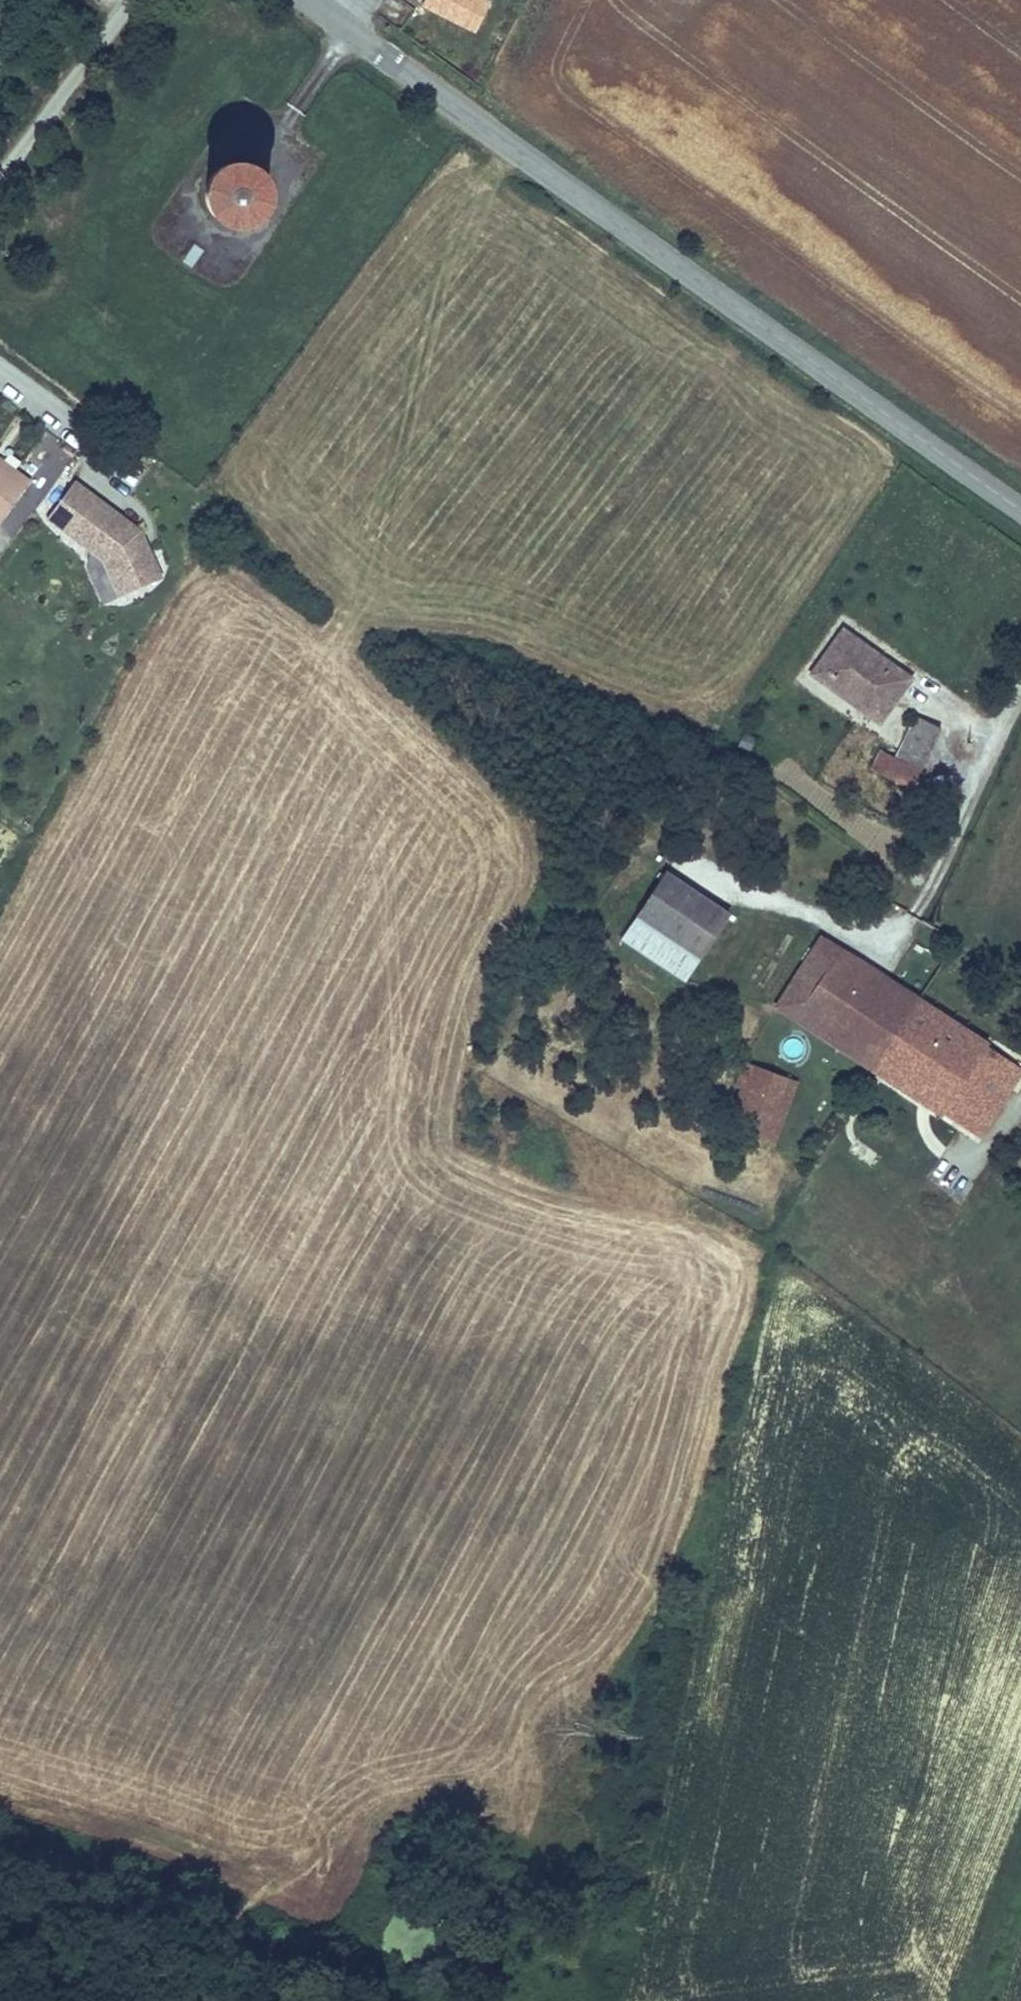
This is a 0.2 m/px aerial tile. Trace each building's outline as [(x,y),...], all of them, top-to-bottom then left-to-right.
[(209,207),(214,214),(221,219),(228,222),(237,223),(245,222),(253,218),(259,212),(263,205),(265,197),(265,189),(262,181),(258,174),(251,169),(243,165),(235,164),(227,166),(219,170),(213,175),(209,183),(206,191),(207,199),(209,207)] [(0,458),(0,469),(8,475),(14,467),(0,458)] [(14,467),(8,475),(0,469),(0,519),(30,478),(14,467)] [(138,548),(135,540),(140,539),(137,532),(71,483),(44,519),(101,561),(114,597),(157,581),(143,546),(138,548)] [(806,671),(861,710),(873,694),(878,697),(885,687),(897,696),(913,675),(840,624),(806,671)] [(879,722),(897,696),(885,687),(878,697),(873,694),(861,710),(879,722)] [(877,748),(867,769),(909,789),(938,727),(912,715),(893,756),(877,748)] [(742,731),(734,745),(747,752),(755,739),(742,731)] [(664,867),(634,914),(699,956),(729,910),(664,867)] [(618,939),(683,981),(699,956),(634,914),(618,939)] [(773,1007),(794,1021),(842,946),(821,932),(773,1007)] [(842,946),(794,1021),(870,1069),(918,994),(842,946)] [(1020,1069),(1020,1068),(985,1044),(988,1039),(918,994),(870,1069),(977,1138),(1020,1069)] [(759,1137),(773,1143),(796,1080),(742,1061),(737,1074),(733,1086),(738,1087),(733,1102),(725,1125),(759,1137)]
